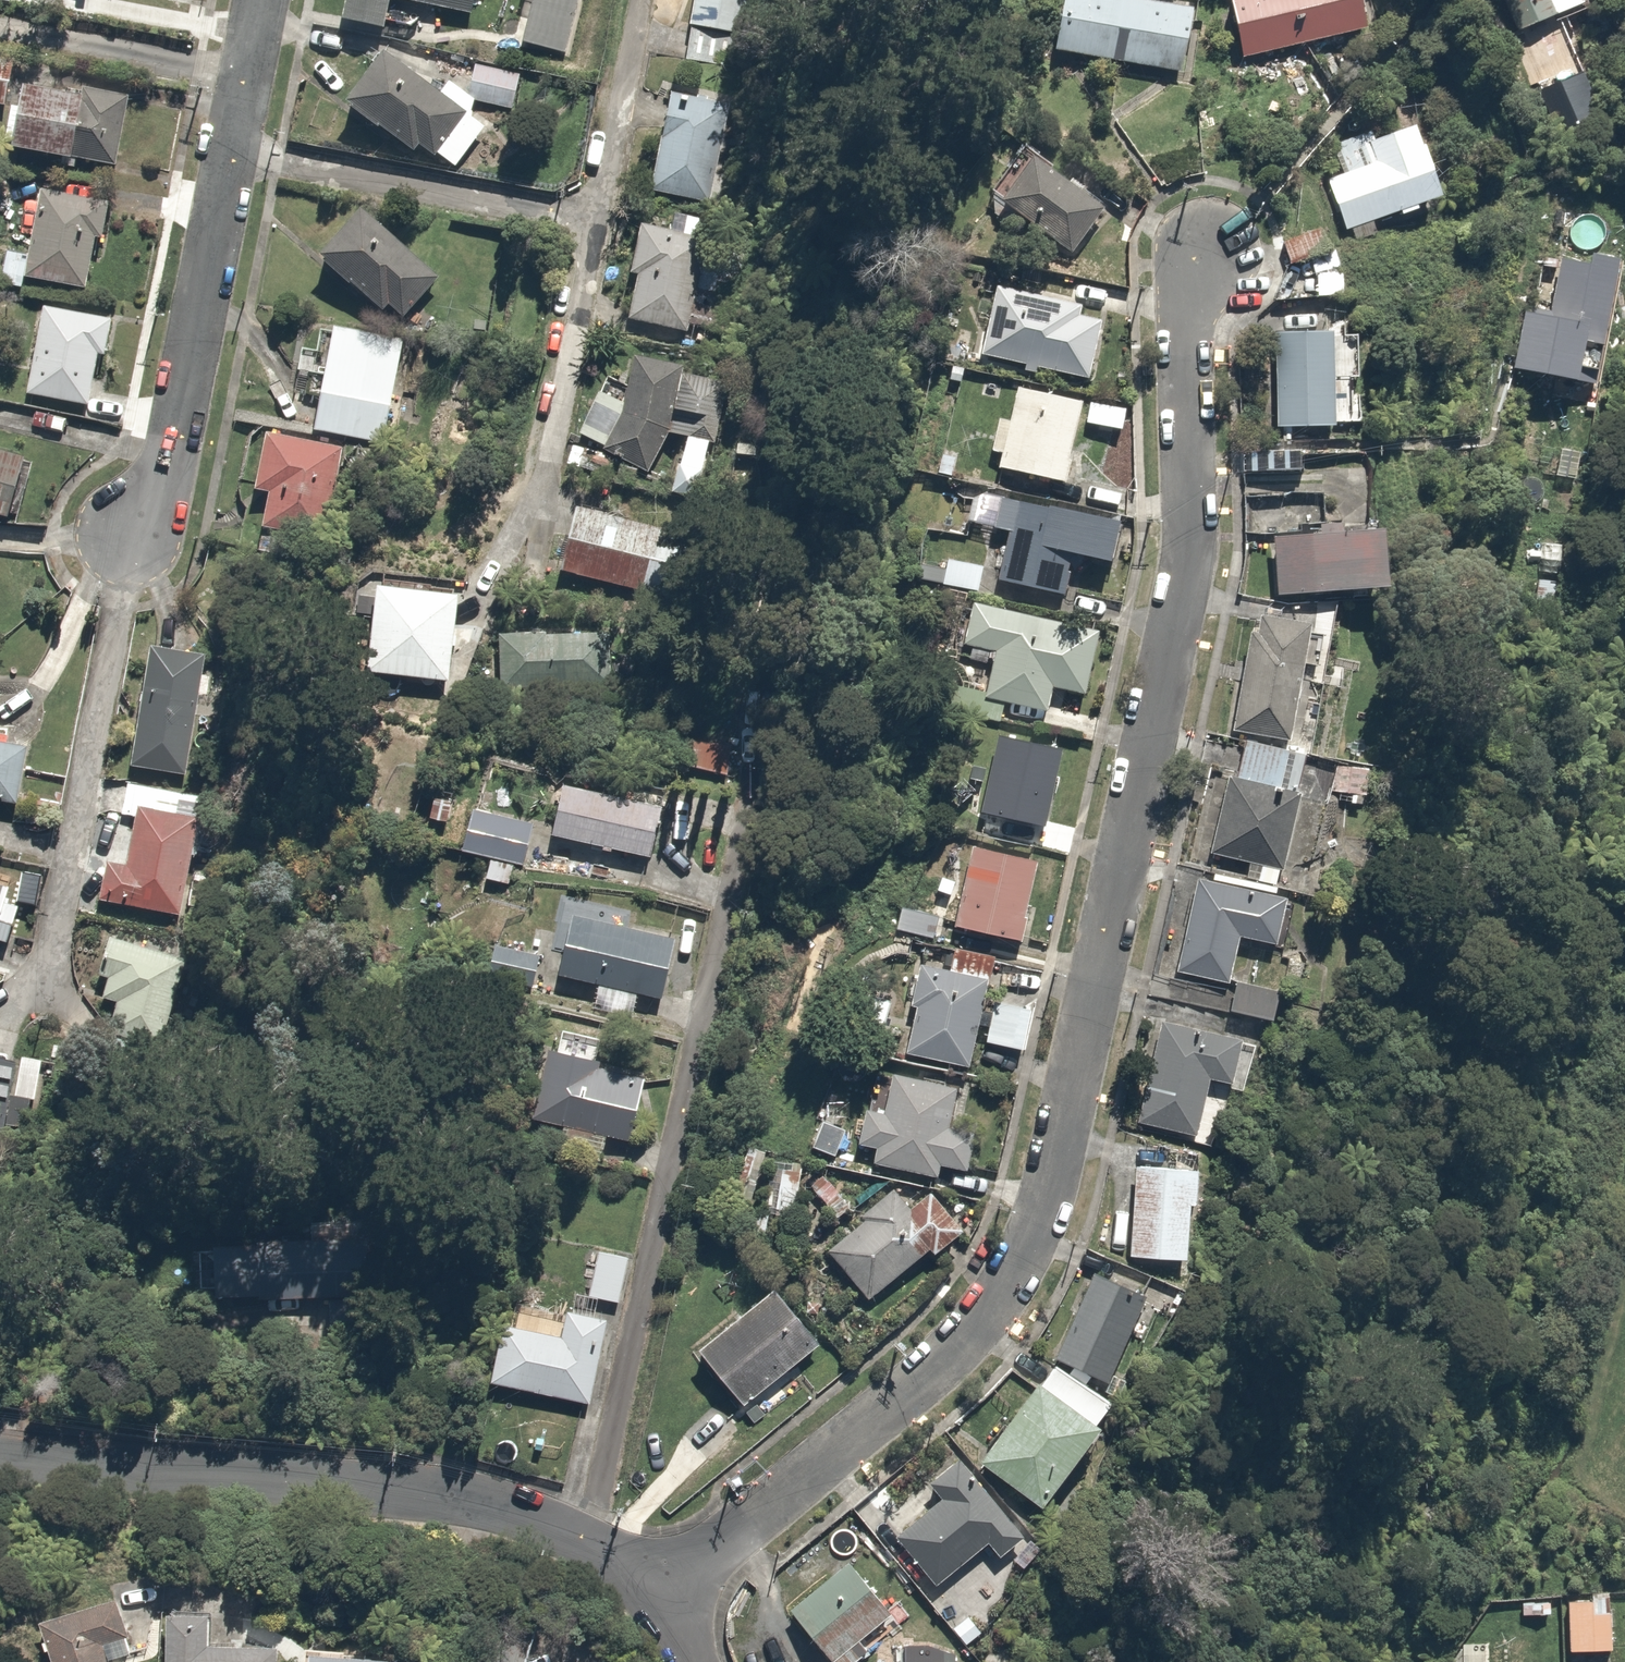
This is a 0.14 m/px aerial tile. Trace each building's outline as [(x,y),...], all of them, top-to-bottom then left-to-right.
[(691,43),(755,57),(766,0),(700,0),(691,43)] [(1134,0),(1073,0),(1065,55),(1196,76),(1206,12),(1134,0)] [(1231,4),(1245,61),(1369,32),(1361,0),(1248,0),(1231,4)] [(1520,35),(1568,10),(1563,0),(1502,0),(1520,35)] [(466,120),(386,53),(346,101),(426,168),(466,120)] [(0,59),(0,106),(12,109),(21,64),(0,59)] [(521,73),(478,61),(468,96),(512,107),(521,73)] [(136,102),(30,84),(18,155),(124,173),(136,102)] [(744,107),(675,92),(653,192),(722,208),(744,107)] [(1425,127),(1324,159),(1348,235),(1449,204),(1425,127)] [(1105,211),(1042,167),(1014,209),(1076,253),(1105,211)] [(118,207),(40,195),(26,284),(104,296),(118,207)] [(438,277),(371,216),(335,255),(403,316),(438,277)] [(719,249),(642,230),(621,317),(698,335),(719,249)] [(1560,242),(1520,365),(1604,392),(1624,326),(1624,263),(1560,242)] [(1110,318),(1004,291),(990,350),(1095,376),(1110,318)] [(102,370),(116,372),(124,328),(42,314),(27,397),(94,409),(102,370)] [(406,329),(338,318),(319,433),(387,445),(406,329)] [(1367,346),(1281,344),(1279,441),(1365,443),(1367,346)] [(721,391),(642,360),(626,401),(604,392),(582,448),(650,474),(673,414),(707,427),(721,391)] [(1086,397),(1023,384),(1014,425),(999,422),(993,455),(1008,458),(1005,472),(1068,485),(1086,397)] [(352,450),(276,433),(254,531),(329,549),(352,450)] [(721,441),(689,434),(677,490),(710,496),(721,441)] [(0,451),(0,524),(9,527),(30,461),(0,451)] [(1127,526),(992,489),(983,523),(1017,532),(1004,581),(1071,599),(1081,560),(1116,569),(1127,526)] [(709,543),(585,510),(568,574),(692,607),(709,543)] [(1411,551),(1296,545),(1293,603),(1408,610),(1411,551)] [(462,598),(380,592),(373,677),(456,683),(462,598)] [(1106,629),(978,600),(965,655),(995,662),(987,697),(1058,713),(1063,690),(1091,697),(1106,629)] [(607,631),(500,640),(505,698),(612,689),(607,631)] [(1341,649),(1270,635),(1249,743),(1320,757),(1341,649)] [(227,661),(157,648),(134,770),(204,783),(227,661)] [(1063,753),(1001,737),(981,810),(1044,827),(1063,753)] [(736,743),(692,739),(689,773),(734,776),(736,743)] [(16,813),(28,749),(0,744),(0,810),(16,813)] [(1341,778),(1259,759),(1234,868),(1315,887),(1341,778)] [(660,809),(567,788),(554,844),(647,865),(660,809)] [(133,866),(111,862),(103,903),(182,917),(203,805),(111,789),(106,811),(142,818),(133,866)] [(540,827),(475,812),(465,856),(530,871),(540,827)] [(1046,865),(980,847),(956,933),(1023,951),(1046,865)] [(1288,899),(1200,880),(1176,971),(1230,983),(1240,937),(1276,945),(1288,899)] [(0,887),(0,945),(14,890),(0,887)] [(903,911),(898,931),(934,940),(939,919),(903,911)] [(690,938),(575,912),(558,985),(674,1011),(690,938)] [(187,962),(118,937),(97,996),(121,1005),(111,1032),(156,1049),(187,962)] [(540,955),(504,950),(499,987),(534,992),(540,955)] [(923,971),(912,1011),(919,1013),(908,1053),(967,1069),(989,989),(923,971)] [(1279,991),(1238,982),(1232,1011),(1274,1020),(1279,991)] [(1033,1011),(994,1001),(986,1042),(1025,1050),(1033,1011)] [(1243,1041),(1161,1020),(1139,1122),(1198,1138),(1211,1081),(1234,1086),(1243,1041)] [(655,1072),(556,1048),(537,1124),(637,1148),(655,1072)] [(0,1070),(0,1167),(11,1169),(33,1078),(0,1070)] [(866,1111),(860,1149),(869,1150),(867,1159),(876,1160),(875,1167),(940,1178),(942,1166),(971,1170),(977,1136),(957,1132),(963,1093),(892,1082),(886,1114),(866,1111)] [(1201,1166),(1137,1161),(1130,1260),(1194,1264),(1201,1166)] [(912,1211),(894,1190),(861,1215),(866,1222),(826,1253),(868,1300),(930,1250),(935,1255),(964,1232),(931,1193),(912,1211)] [(632,1256),(601,1247),(587,1296),(619,1305),(632,1256)] [(301,1251),(220,1249),(218,1300),(299,1302),(301,1251)] [(1148,1299),(1096,1275),(1056,1358),(1110,1385),(1148,1299)] [(777,1288),(696,1353),(741,1409),(822,1343),(777,1288)] [(566,1348),(511,1332),(495,1386),(592,1415),(616,1331),(575,1319),(566,1348)] [(1112,1404),(1055,1366),(982,1464),(1043,1509),(1103,1430),(1097,1425),(1112,1404)] [(1027,1535),(962,1456),(927,1485),(937,1498),(894,1533),(938,1587),(989,1544),(1000,1557),(1027,1535)] [(848,1554),(784,1606),(829,1661),(849,1661),(901,1621),(848,1554)] [(1607,1595),(1561,1596),(1563,1646),(1609,1644),(1607,1595)] [(41,1633),(51,1661),(108,1661),(104,1652),(135,1640),(122,1603),(41,1633)] [(172,1619),(170,1661),(285,1661),(285,1656),(215,1653),(216,1621),(172,1619)] [(1486,1651),(1459,1651),(1460,1661),(1486,1661),(1486,1651)] [(346,1656),(311,1654),(311,1661),(346,1661),(346,1656)]
